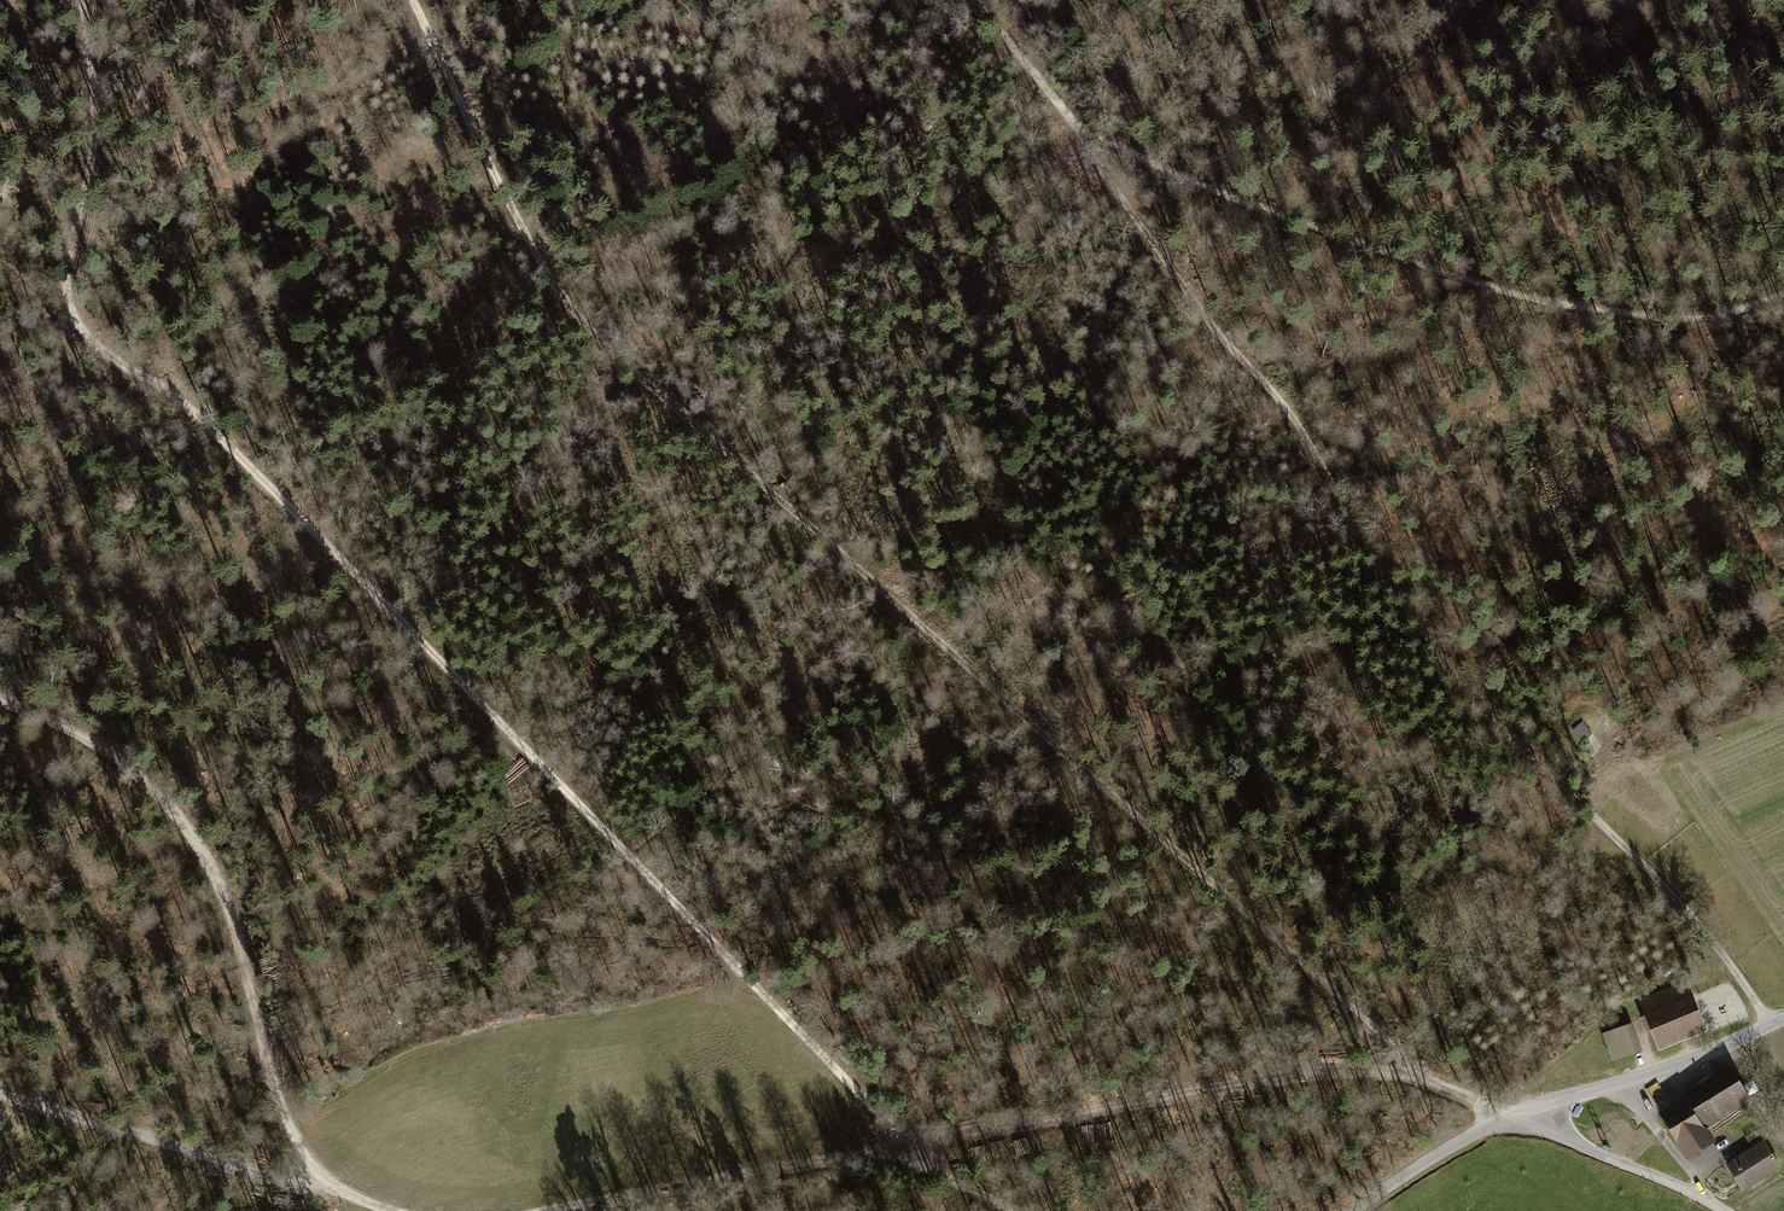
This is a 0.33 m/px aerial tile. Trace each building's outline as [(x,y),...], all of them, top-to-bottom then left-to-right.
[(1697,988),(1647,1007),(1662,1048),(1712,1029),(1697,988)] [(1632,1024),(1602,1034),(1611,1061),(1641,1051),(1632,1024)] [(1743,1067),(1668,1116),(1689,1148),(1764,1100),(1743,1067)] [(1733,1166),(1751,1194),(1783,1174),(1783,1167),(1770,1144),(1733,1166)]
